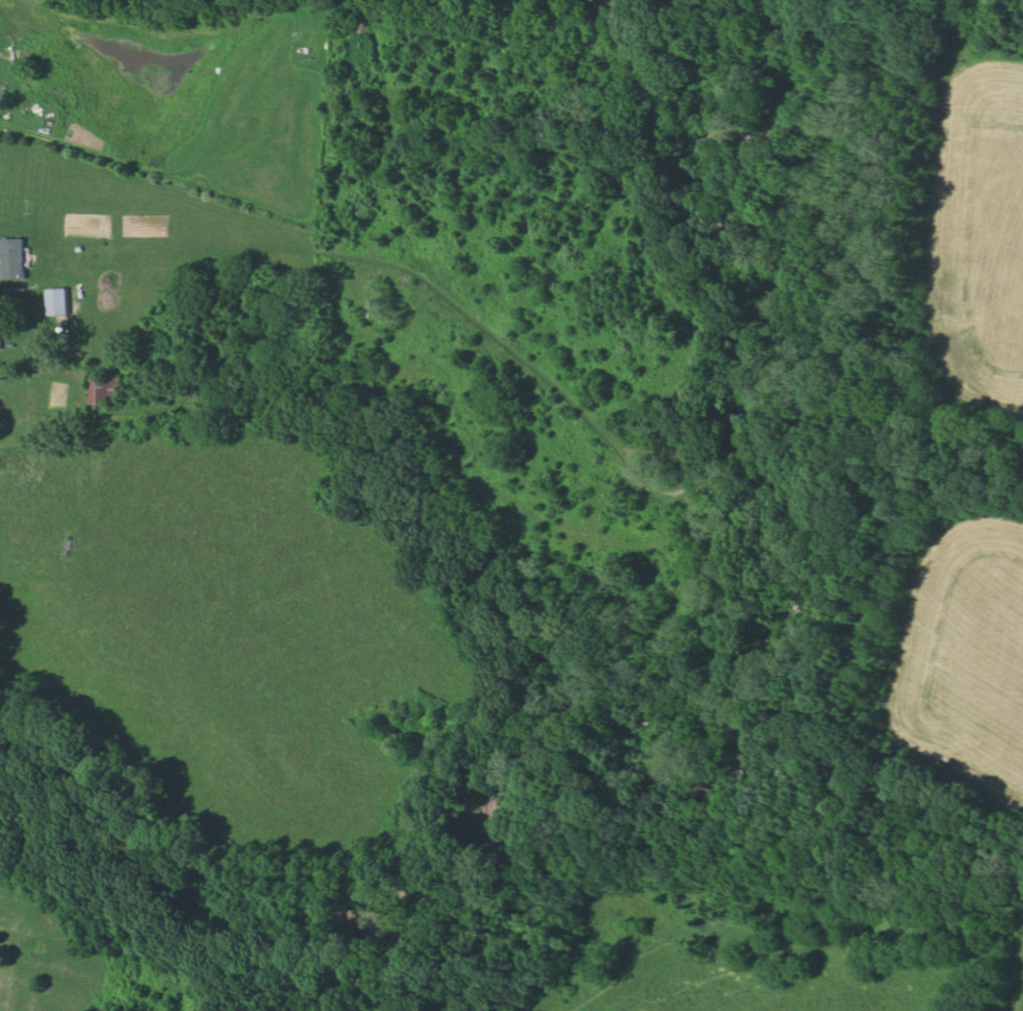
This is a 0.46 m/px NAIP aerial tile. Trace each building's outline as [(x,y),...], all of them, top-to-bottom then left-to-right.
[(25,279),(23,238),(2,239),(3,280),(25,279)] [(68,314),(66,288),(46,289),(47,316),(68,314)] [(90,403),(119,404),(120,377),(90,376),(90,403)]
